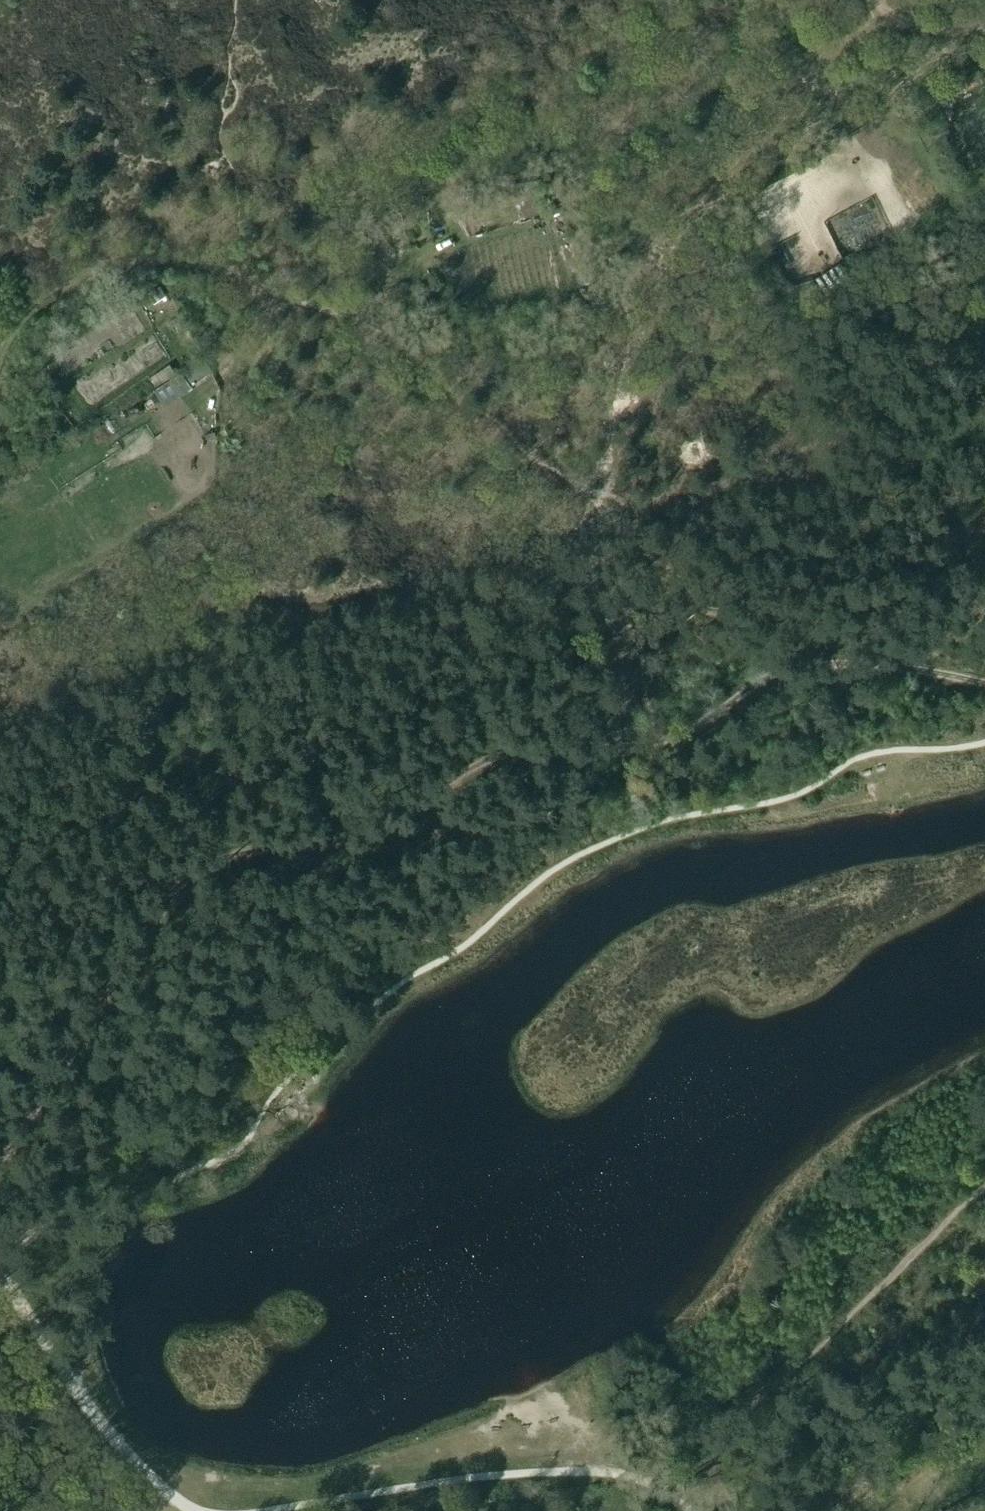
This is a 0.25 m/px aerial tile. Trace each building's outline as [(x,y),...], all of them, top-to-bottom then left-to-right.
[(166,295),(158,283),(139,296),(147,309),(166,295)] [(181,374),(155,391),(164,405),(190,388),(181,374)]
